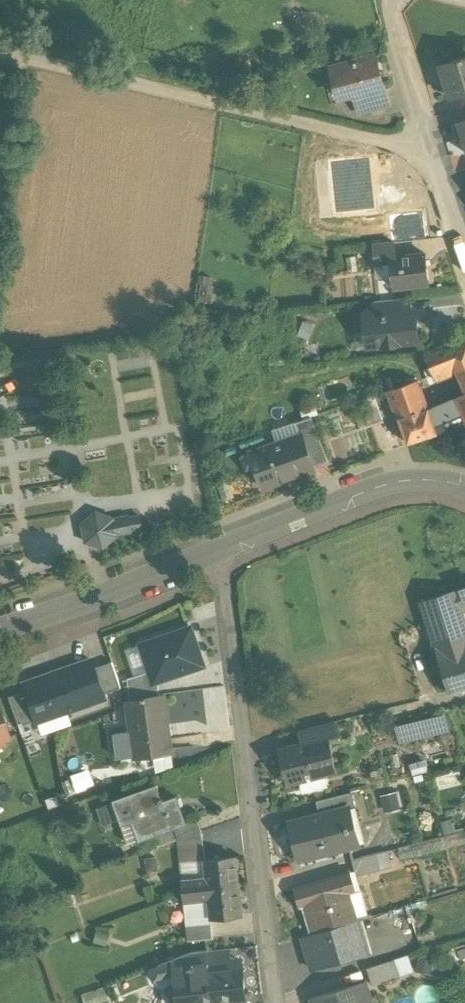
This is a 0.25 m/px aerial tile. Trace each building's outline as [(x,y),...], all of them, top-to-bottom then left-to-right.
[(375,54),(331,67),(337,86),(343,84),(347,96),(355,94),(383,86),(379,74),(381,74),(380,71),(377,72),(373,58),(376,58),(375,54)] [(441,64),(447,85),(449,84),(453,97),(451,97),(452,99),(464,95),(464,57),(441,64)] [(383,86),(355,94),(360,113),(388,105),(383,86)] [(332,163),(337,213),(374,209),(369,160),(332,163)] [(390,215),(392,242),(427,238),(424,212),(390,215)] [(393,244),(372,246),(373,263),(389,261),(389,259),(395,258),(393,244)] [(395,258),(389,259),(389,261),(391,271),(386,271),(386,278),(391,278),(393,289),(428,285),(425,255),(395,258)] [(410,298),(374,302),(375,314),(412,310),(410,298)] [(375,314),(364,316),(365,327),(370,331),(371,347),(419,342),(417,325),(415,325),(413,310),(412,310),(375,314)] [(425,354),(427,360),(433,375),(435,380),(458,370),(463,382),(464,381),(464,337),(425,354)] [(418,380),(389,390),(409,442),(437,432),(430,414),(418,380)] [(374,395),(360,400),(368,423),(382,418),(374,395)] [(439,415),(437,411),(430,414),(437,432),(438,435),(464,424),(464,414),(462,406),(439,415)] [(329,461),(312,417),(296,422),(300,435),(302,434),(313,467),(329,461)] [(300,435),(251,452),(263,488),(314,471),(313,467),(302,434),(300,435)] [(112,519),(96,513),(84,525),(87,541),(103,547),(115,536),(115,534),(131,531),(131,530),(142,528),(140,516),(129,518),(129,517),(113,520),(112,519)] [(454,590),(461,611),(464,610),(464,587),(454,590)] [(422,601),(451,692),(464,688),(464,624),(461,611),(454,590),(422,601)] [(191,627),(140,645),(149,672),(153,684),(158,682),(205,666),(191,627)] [(25,691),(36,721),(105,698),(104,694),(95,669),(92,661),(23,685),(25,691)] [(112,663),(95,669),(104,694),(121,688),(112,663)] [(128,679),(130,701),(142,699),(141,698),(160,695),(158,682),(153,684),(149,672),(128,679)] [(19,727),(36,721),(25,691),(8,697),(19,727)] [(160,695),(141,698),(142,699),(130,701),(127,701),(135,757),(172,752),(164,695),(160,695)] [(401,745),(451,733),(445,713),(396,726),(401,745)] [(336,721),(301,730),(304,744),(328,738),(328,739),(340,736),(336,721)] [(304,744),(281,750),(289,783),(336,771),(328,739),(328,738),(304,744)] [(156,786),(114,801),(129,844),(140,841),(153,836),(154,836),(186,824),(186,823),(177,797),(164,802),(162,798),(161,799),(156,786)] [(352,791),(317,800),(320,813),(344,807),(345,810),(357,807),(352,791)] [(384,810),(401,806),(398,791),(381,795),(384,810)] [(320,813),(290,821),(300,860),(354,846),(350,830),(352,829),(351,824),(349,825),(345,810),(344,807),(320,813)] [(197,819),(186,823),(186,824),(154,836),(158,847),(178,840),(201,831),(197,819)] [(201,831),(178,840),(179,857),(204,850),(201,831)] [(153,836),(140,841),(144,853),(158,847),(154,836),(153,836)] [(204,850),(179,857),(182,879),(206,877),(205,860),(206,860),(204,850)] [(377,853),(353,859),(357,876),(381,870),(377,853)] [(206,860),(205,860),(206,877),(208,889),(239,886),(236,857),(206,860)] [(350,873),(296,889),(302,907),(306,905),(314,933),(358,920),(350,893),(356,891),(350,873)] [(206,877),(182,879),(183,891),(208,889),(206,877)] [(239,886),(208,889),(209,901),(210,917),(242,914),(239,886)] [(208,889),(183,891),(185,903),(209,901),(208,889)] [(314,933),(303,936),(313,970),(370,954),(360,920),(314,933)] [(184,984),(210,982),(208,963),(227,961),(225,950),(190,954),(150,970),(154,982),(174,976),(174,985),(171,985),(166,990),(168,1002),(186,1002),(184,984)] [(395,959),(367,968),(372,984),(400,975),(395,959)] [(208,963),(210,982),(212,1002),(216,1002),(245,1001),(242,968),(228,969),(227,961),(208,963)] [(311,998),(313,1002),(373,1002),(366,981),(311,998)] [(184,984),(186,1002),(212,1002),(210,982),(184,984)]
